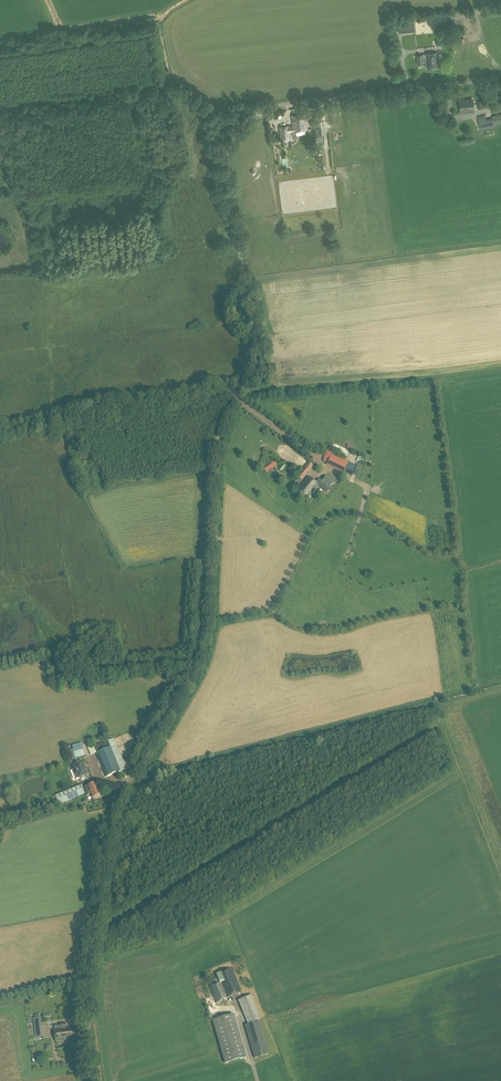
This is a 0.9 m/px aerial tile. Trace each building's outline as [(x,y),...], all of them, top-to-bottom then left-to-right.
[(423,54),(424,63),(424,64),(427,64),(427,68),(439,67),(437,52),(425,54),(423,54)] [(460,101),(461,110),(474,109),(473,99),(460,101)] [(291,114),(293,126),(293,131),(307,129),(305,113),(291,114)] [(493,118),(494,125),(500,123),(500,114),(492,116),(493,118)] [(494,125),(493,118),(486,119),(485,116),(479,117),(481,129),(495,126),(494,125)] [(293,131),(293,126),(288,127),(288,126),(279,127),(281,140),(290,139),(289,131),(293,131)] [(332,454),(328,464),(327,465),(343,473),(349,462),(332,454)] [(264,470),(266,473),(278,465),(276,461),(273,463),(267,467),(264,470)] [(301,472),(306,475),(311,469),(307,465),(306,465),(301,472)] [(306,475),(301,472),(297,477),(302,481),(306,475)] [(322,481),(320,483),(329,490),(335,482),(326,476),(322,481)] [(316,483),(308,477),(297,491),(307,499),(320,483),(322,481),(319,479),(316,483)] [(111,747),(121,771),(127,769),(117,745),(114,739),(108,742),(111,747)] [(94,747),(97,753),(111,747),(108,742),(94,747)] [(76,758),(85,756),(82,743),(73,746),(73,748),(76,758)] [(121,771),(111,747),(97,753),(106,777),(121,771)] [(73,770),(75,776),(77,775),(79,778),(87,775),(82,762),(74,765),(75,769),(73,770)] [(88,787),(91,795),(93,799),(100,796),(95,784),(88,787)] [(86,794),(83,788),(59,798),(61,804),(86,794)] [(221,983),(228,999),(241,992),(232,968),(217,975),(220,983),(221,983)] [(221,983),(220,983),(210,988),(216,1004),(228,999),(221,983)] [(239,1001),(248,1024),(261,1019),(252,996),(239,1001)] [(232,1017),(212,1023),(225,1068),(245,1062),(232,1017)] [(34,1019),(36,1038),(44,1037),(42,1018),(34,1019)] [(246,1026),(255,1059),(269,1055),(259,1022),(246,1026)] [(54,1030),(55,1036),(77,1034),(76,1027),(66,1028),(65,1023),(60,1024),(55,1025),(56,1029),(61,1028),(61,1029),(54,1030)] [(77,1034),(55,1036),(56,1042),(78,1039),(77,1034)]
